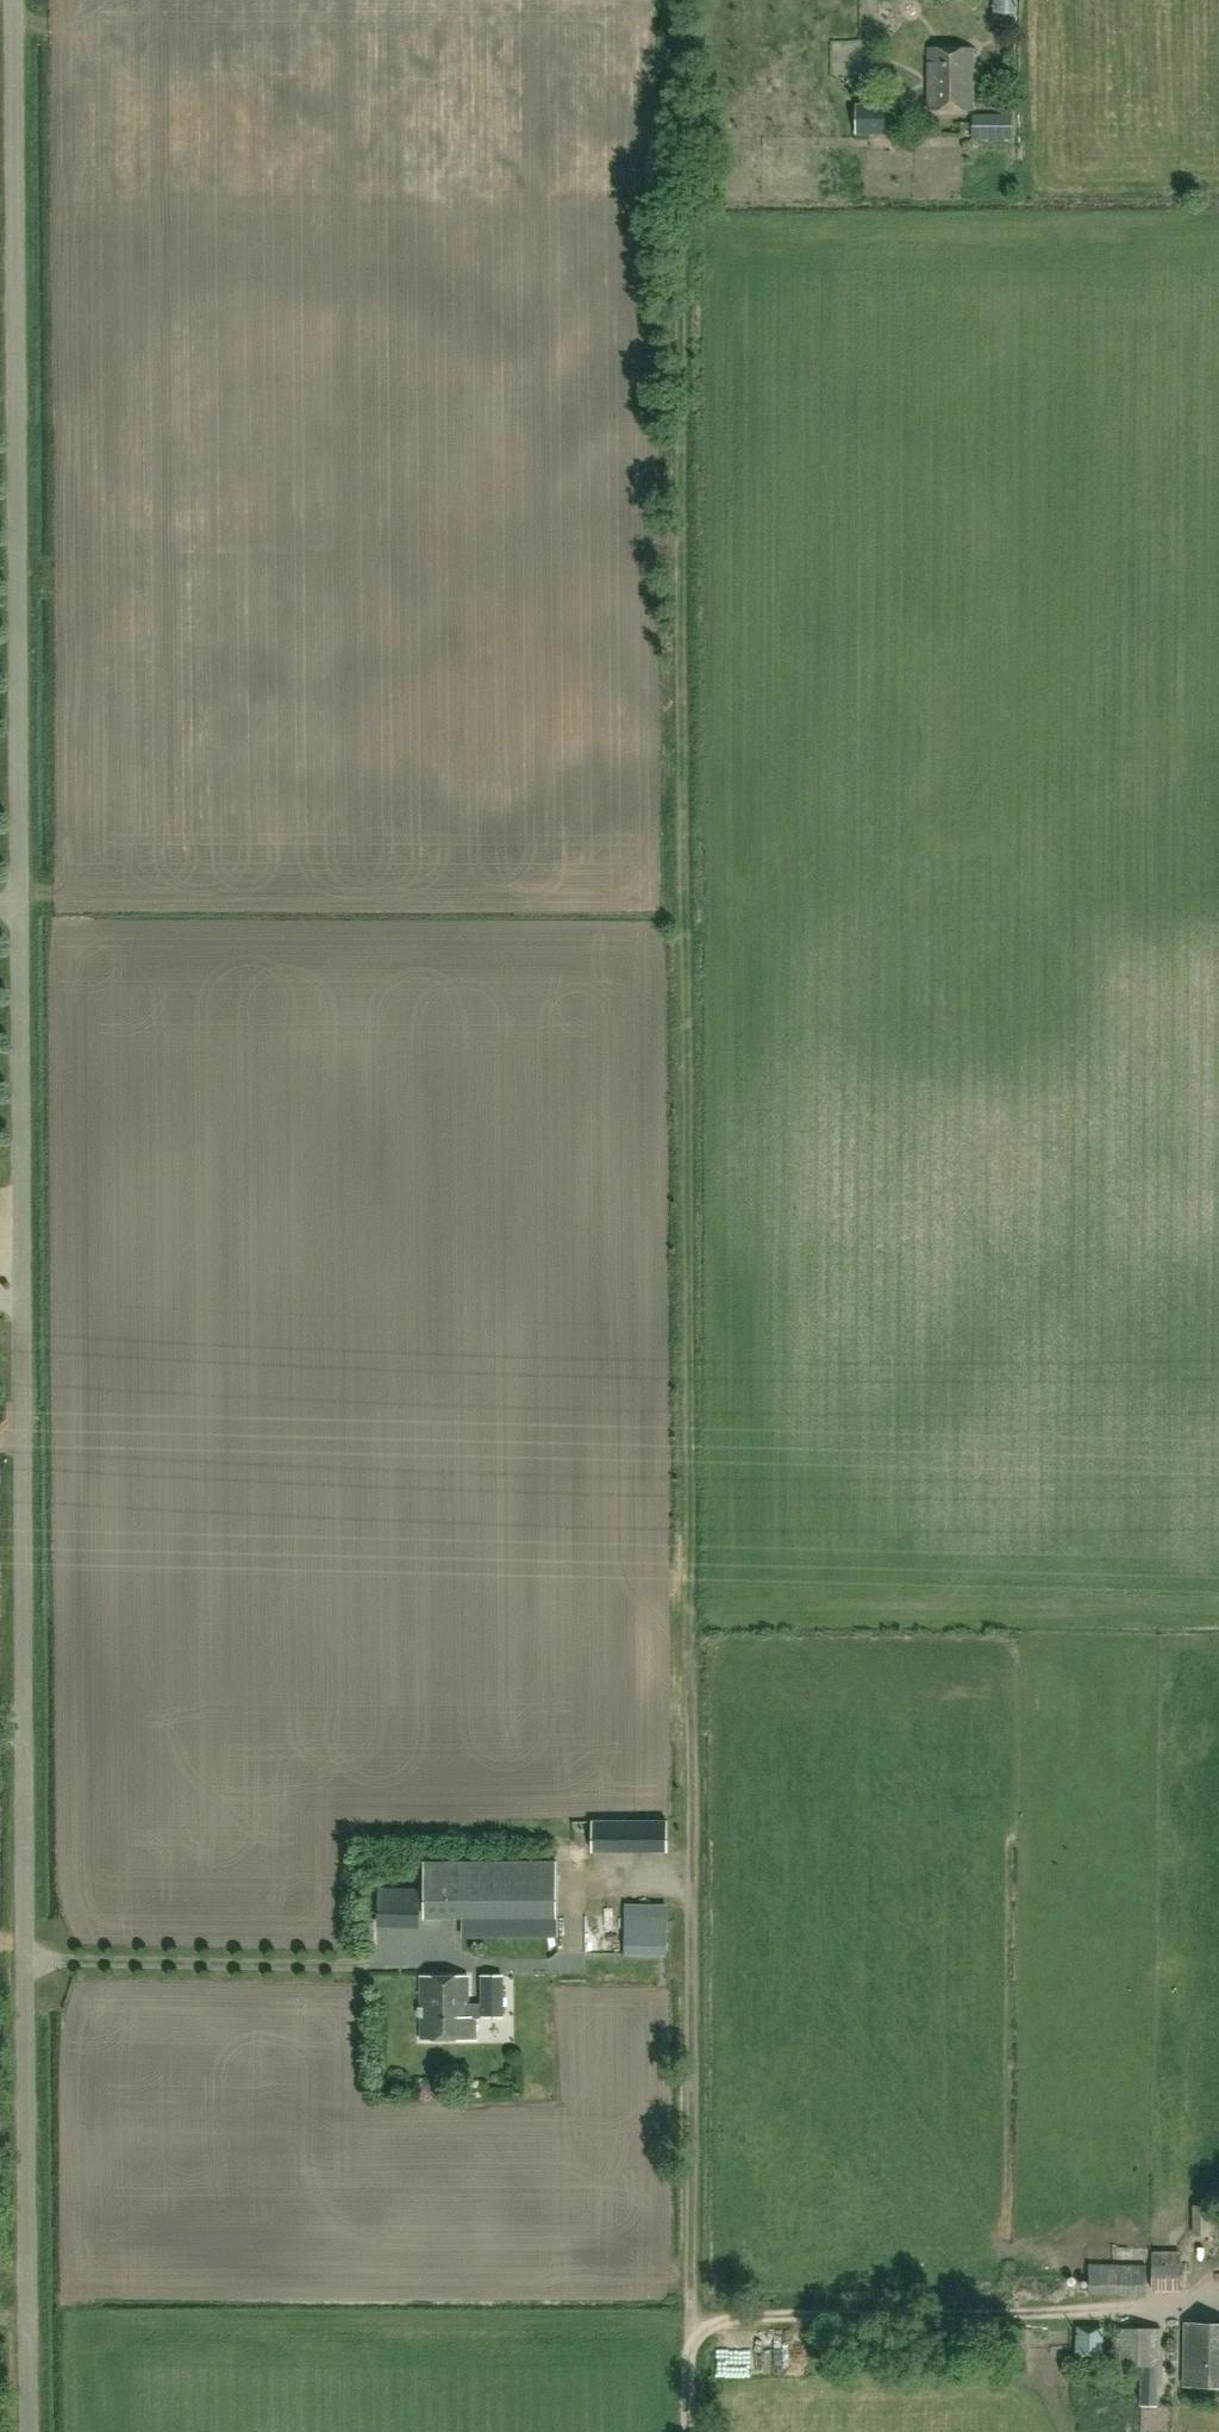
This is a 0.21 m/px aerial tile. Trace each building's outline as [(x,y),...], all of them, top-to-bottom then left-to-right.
[(1016,0),(994,0),(993,15),(1015,17),(1016,0)] [(972,49),(928,49),(929,113),(973,112),(972,49)] [(856,136),(896,135),(896,104),(856,104),(856,136)] [(975,116),(975,139),(1011,140),(1011,117),(975,116)] [(667,1821),(592,1821),(592,1851),(667,1850),(667,1821)] [(556,1917),(556,1861),(425,1862),(425,1917),(556,1917)] [(380,1917),(418,1918),(419,1893),(381,1891),(380,1917)] [(625,1945),(624,1954),(667,1955),(668,1918),(625,1917),(625,1945)] [(422,1975),(421,2039),(476,2039),(477,2016),(503,2017),(503,1976),(483,1976),(483,2003),(469,2003),(469,1976),(422,1975)] [(1212,2204),(1192,2204),(1193,2235),(1213,2235),(1212,2204)] [(1153,2250),(1152,2285),(1152,2290),(1181,2290),(1182,2251),(1153,2250)] [(1090,2265),(1089,2293),(1147,2294),(1147,2265),(1090,2265)] [(1186,2323),(1185,2386),(1218,2387),(1218,2323),(1186,2323)] [(1077,2325),(1076,2357),(1104,2358),(1104,2325),(1077,2325)] [(1158,2366),(1159,2329),(1115,2327),(1113,2365),(1141,2366),(1158,2366)] [(1158,2366),(1141,2366),(1140,2406),(1157,2407),(1158,2366)]
